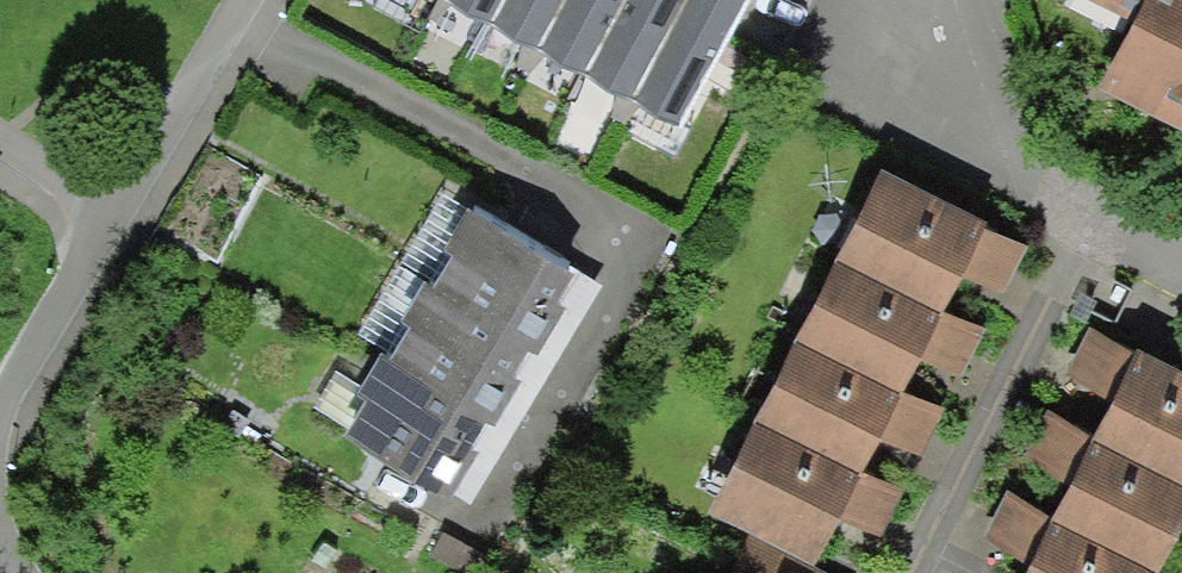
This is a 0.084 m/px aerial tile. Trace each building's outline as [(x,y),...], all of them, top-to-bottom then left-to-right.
[(443,1),(484,24),(498,0),(443,0),(443,1)] [(489,26),(531,50),(560,0),(504,0),(489,26)] [(536,51),(577,75),(620,0),(565,0),(536,51)] [(584,76),(626,99),(682,0),(627,0),(584,76)] [(634,101),(676,125),(747,0),(692,0),(634,101)] [(1100,89),(1181,127),(1181,0),(1176,0),(1172,5),(1154,0),(1144,0),(1100,89)] [(1005,291),(1027,244),(989,233),(879,178),(838,257),(944,307),(961,280),(1005,291)] [(583,277),(477,211),(334,433),(448,500),(464,473),(506,405),(549,334),(583,277)] [(962,377),(983,330),(946,318),(836,263),(794,339),(901,393),(918,366),(962,377)] [(1095,327),(1070,370),(1114,400),(1099,435),(1181,475),(1181,378),(1138,356),(1095,327)] [(923,460),(945,413),(907,402),(797,347),(756,422),(862,476),(879,449),(923,460)] [(1049,409),(1023,452),(1068,482),(1054,517),(1162,568),(1181,526),(1181,482),(1091,438),(1049,409)] [(881,539),(902,492),(865,480),(755,425),(708,510),(813,565),(837,527),(881,539)] [(1010,491),(984,534),(1029,564),(1024,572),(1161,572),(1052,520),(1010,491)] [(749,536),(730,572),(822,572),(749,536)]
